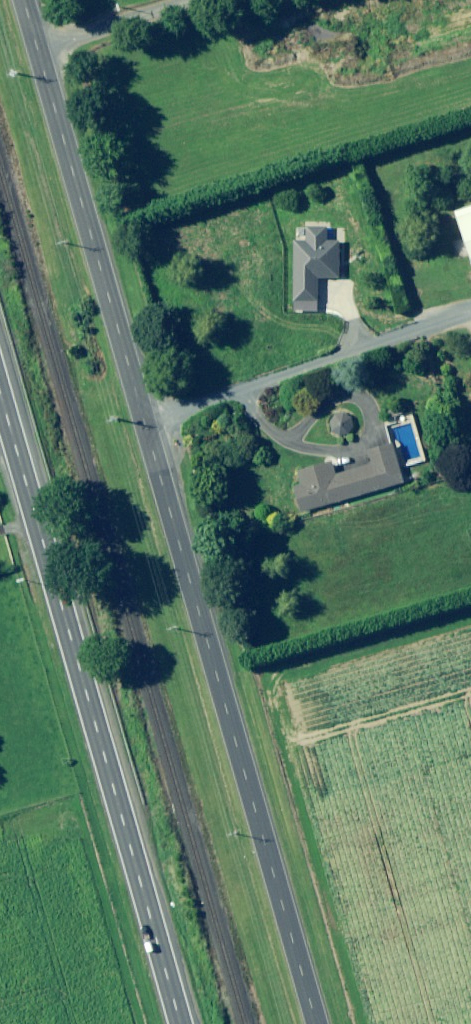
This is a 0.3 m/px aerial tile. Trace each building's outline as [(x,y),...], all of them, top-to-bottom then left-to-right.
[(457,213),(470,254),(470,208),(457,213)] [(330,242),(330,228),(309,228),(309,242),(297,241),(296,310),(313,310),(313,302),(320,302),(321,278),(342,279),(343,242),(330,242)] [(332,421),(332,423),(331,426),(332,427),(332,429),(333,431),(334,433),(336,435),(338,436),(340,437),(342,437),(344,437),(346,437),(348,436),(350,436),(352,434),(353,433),(355,431),(355,429),(356,427),(356,425),(356,423),(355,421),(354,419),(353,417),(352,415),(350,414),(348,413),(346,413),(344,413),(341,413),(339,413),(337,414),(336,416),(334,417),(333,419),(332,421)] [(406,483),(395,445),(370,452),(373,465),(339,475),(335,462),(300,472),(303,485),(296,487),(303,513),(406,483)]
